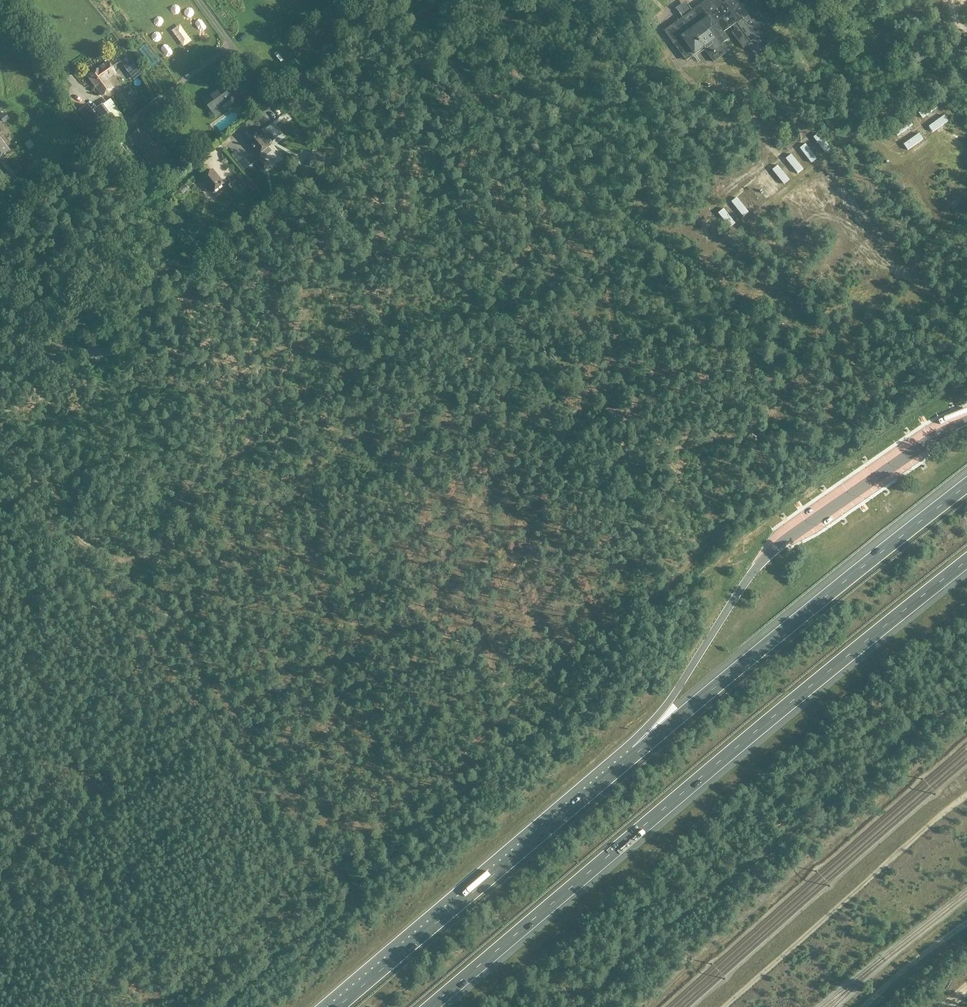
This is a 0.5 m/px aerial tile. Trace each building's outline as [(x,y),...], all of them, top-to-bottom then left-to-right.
[(333,3),(341,12),(354,2),(352,0),(337,0),(333,3)] [(779,38),(751,0),(708,0),(693,11),(689,6),(679,13),(683,18),(665,31),(687,60),(694,55),(724,34),(724,33),(737,23),(752,43),(749,45),(756,55),(779,38)] [(692,8),(705,0),(694,0),(689,3),(692,8)] [(357,1),(342,13),(346,18),(361,6),(357,1)] [(352,28),(357,24),(353,19),(348,23),(352,28)] [(107,62),(87,76),(102,96),(112,89),(106,79),(115,73),(107,62)] [(131,71),(136,68),(131,62),(127,65),(131,71)] [(224,86),(204,100),(216,116),(248,94),(240,83),(228,92),(224,86)] [(919,114),(922,120),(939,112),(935,105),(919,114)] [(102,109),(95,114),(106,130),(114,124),(102,109)] [(134,125),(143,117),(136,110),(128,118),(134,125)] [(5,122),(9,119),(4,113),(0,116),(5,122)] [(927,127),(933,136),(950,124),(944,116),(927,127)] [(894,131),(899,138),(914,129),(910,122),(894,131)] [(143,127),(130,135),(157,178),(177,166),(163,143),(156,148),(143,127)] [(270,147),(259,133),(248,142),(260,155),(270,147)] [(902,145),(908,154),(925,142),(919,134),(902,145)] [(9,151),(0,139),(0,158),(9,151)] [(35,146),(31,140),(26,144),(30,150),(35,146)] [(805,145),(799,150),(812,166),(818,161),(805,145)] [(315,152),(313,165),(326,167),(328,154),(315,152)] [(784,162),(799,178),(806,172),(791,156),(784,162)] [(264,171),(269,167),(262,157),(257,161),(264,171)] [(778,167),(772,172),(785,189),(791,183),(778,167)] [(214,193),(224,185),(213,171),(202,180),(214,193)] [(758,183),(771,199),(777,194),(764,177),(758,183)] [(225,187),(233,196),(238,192),(230,183),(225,187)] [(752,192),(747,196),(752,202),(756,198),(752,192)] [(745,221),(750,216),(737,200),(731,204),(745,221)] [(211,230),(203,219),(191,228),(199,239),(211,230)] [(111,343),(86,343),(86,357),(112,356),(111,343)] [(889,458),(900,451),(896,445),(885,452),(889,458)] [(846,478),(850,484),(858,479),(854,473),(846,478)] [(817,509),(830,501),(826,494),(813,502),(817,509)] [(492,872),(504,862),(501,858),(489,868),(492,872)]
